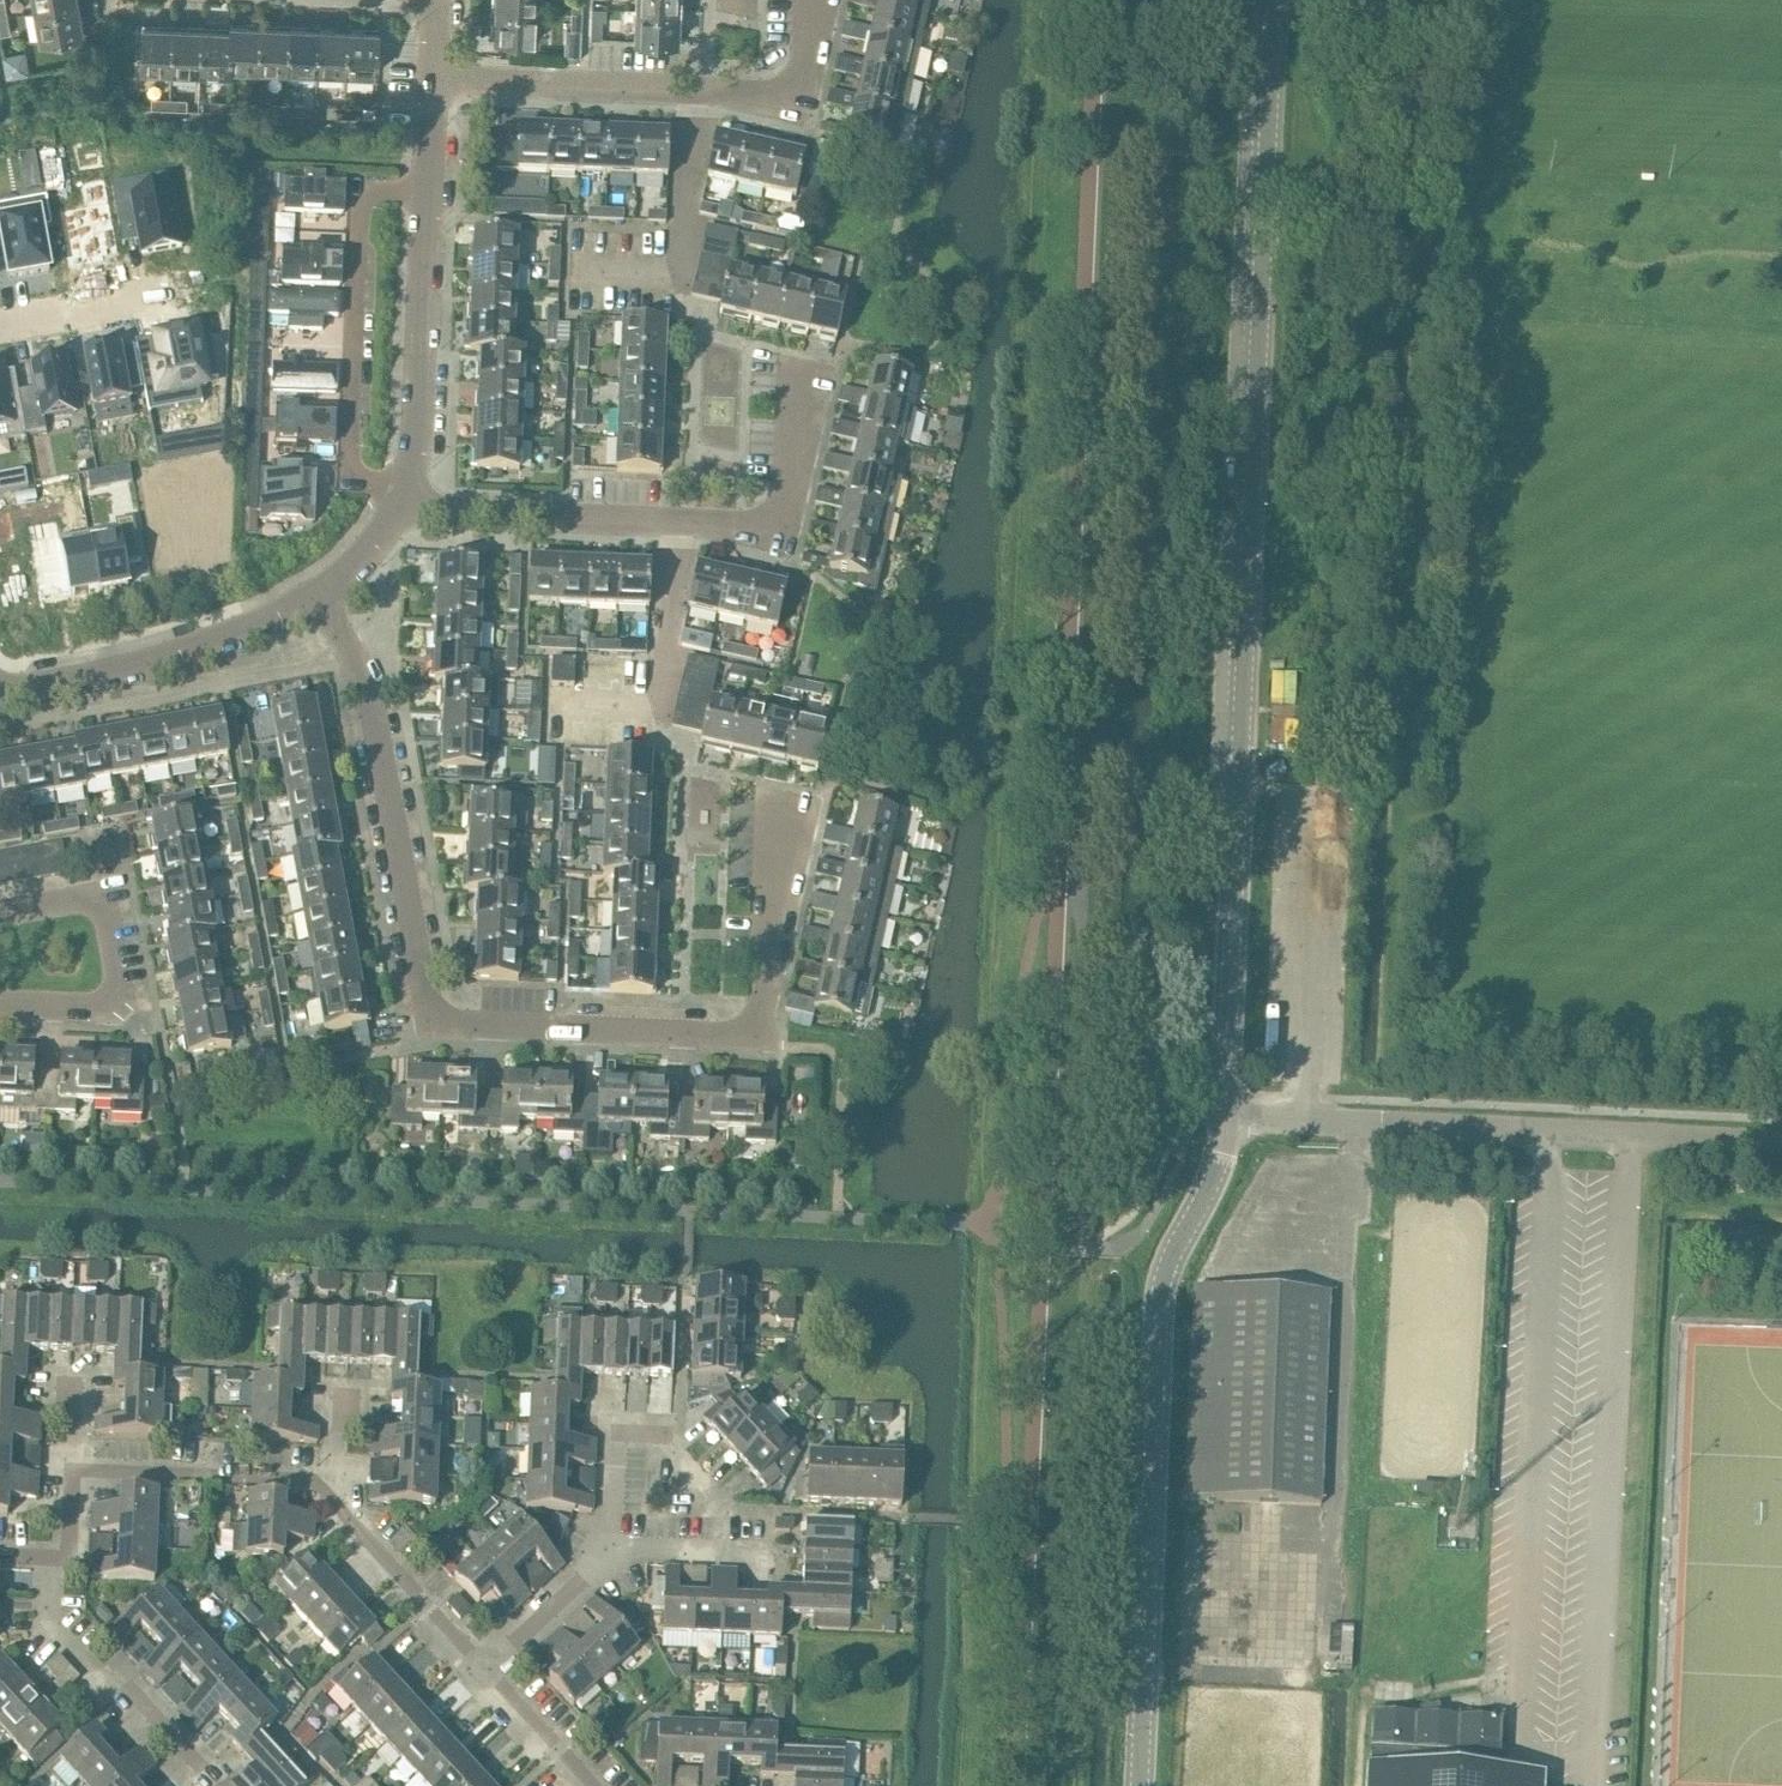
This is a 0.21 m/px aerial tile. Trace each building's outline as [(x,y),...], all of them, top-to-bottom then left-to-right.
[(35,11),(77,4),(76,0),(33,0),(35,11)] [(495,8),(538,10),(538,0),(495,0),(495,8)] [(582,12),(582,0),(571,0),(571,12),(582,12)] [(680,0),(637,0),(636,9),(679,11),(680,0)] [(877,10),(878,3),(928,14),(931,0),(851,0),(850,4),(877,10)] [(842,38),(869,45),(871,37),(920,48),(928,14),(878,3),(877,10),(872,30),(845,23),(842,38)] [(77,4),(35,11),(41,41),(82,33),(77,4)] [(538,10),(495,8),(494,38),(537,40),(538,10)] [(679,11),(636,9),(635,39),(678,41),(679,11)] [(582,12),(571,12),(570,29),(581,30),(582,12)] [(0,18),(0,34),(0,36),(11,34),(7,16),(0,18)] [(591,38),(601,38),(602,20),(591,20),(591,38)] [(200,72),(229,73),(232,24),(230,24),(230,30),(202,28),(200,72)] [(261,25),(232,24),(229,73),(230,73),(231,67),(259,68),(261,25)] [(259,68),(288,70),(290,27),(261,25),(259,68)] [(171,70),(172,27),(142,26),(140,69),(171,70)] [(202,28),(172,27),(171,70),(200,72),(202,28)] [(288,70),(317,71),(319,28),(290,27),(288,70)] [(317,71),(347,72),(348,29),(319,28),(317,71)] [(347,72),(376,73),(378,31),(348,29),(347,72)] [(834,72),(862,79),(864,70),(912,82),(920,48),(871,37),(869,45),(865,63),(837,56),(834,72)] [(535,58),(536,40),(512,39),(511,57),(535,58)] [(826,106),(854,112),(856,104),(905,115),(912,82),(864,70),(862,79),(858,96),(830,90),(826,106)] [(169,109),(170,99),(152,98),(152,109),(169,109)] [(170,99),(169,109),(187,110),(187,100),(170,99)] [(228,112),(228,101),(211,101),(210,111),(228,112)] [(228,101),(228,112),(245,113),(246,102),(228,101)] [(286,115),(287,104),(269,103),(269,114),(286,115)] [(287,104),(286,115),(304,115),(304,105),(287,104)] [(822,124),(820,132),(839,137),(873,145),(871,157),(881,163),(890,165),(893,149),(897,150),(905,115),(856,104),(854,112),(850,131),(822,124)] [(345,117),(345,107),(328,106),(327,116),(345,117)] [(345,107),(345,117),(362,118),(363,107),(345,107)] [(548,172),(550,129),(520,128),(518,171),(548,172)] [(580,131),(550,129),(548,172),(577,174),(580,131)] [(577,174),(607,175),(608,132),(580,131),(577,174)] [(638,134),(608,132),(607,175),(636,176),(638,134)] [(636,176),(666,178),(668,135),(638,134),(636,176)] [(746,143),(717,137),(707,178),(737,185),(746,143)] [(775,150),(746,143),(737,185),(766,191),(775,150)] [(775,150),(766,191),(795,198),(804,156),(775,150)] [(270,173),(254,173),(252,228),(268,229),(270,173)] [(344,180),(286,177),(285,211),(342,214),(344,180)] [(152,178),(112,185),(119,223),(136,220),(142,254),(182,247),(171,190),(155,193),(152,178)] [(85,206),(58,211),(68,268),(104,261),(103,257),(118,254),(104,179),(81,183),(85,206)] [(0,207),(0,226),(2,239),(4,250),(10,278),(49,271),(42,228),(50,227),(45,199),(0,207)] [(702,204),(699,214),(716,218),(719,207),(702,204)] [(547,218),(547,207),(530,207),(529,217),(547,218)] [(547,207),(547,218),(565,219),(565,208),(547,207)] [(606,221),(606,210),(588,209),(588,220),(606,221)] [(606,210),(606,221),(623,222),(624,211),(606,210)] [(648,223),(665,223),(666,213),(648,212),(648,223)] [(757,227),(760,217),(742,213),(740,223),(757,227)] [(760,217),(757,227),(774,231),(777,220),(760,217)] [(707,226),(704,240),(734,247),(738,233),(707,226)] [(472,263),(515,265),(516,235),(474,233),(472,263)] [(765,249),(768,239),(751,235),(748,245),(765,249)] [(768,239),(765,249),(782,253),(785,243),(768,239)] [(731,262),(734,247),(704,240),(701,255),(731,262)] [(822,262),(825,252),(808,248),(805,258),(822,262)] [(284,249),(282,283),(340,285),(341,252),(284,249)] [(548,266),(558,267),(559,249),(548,249),(548,266)] [(825,252),(822,262),(839,266),(842,256),(825,252)] [(728,275),(729,269),(731,262),(701,255),(698,268),(728,275)] [(472,263),(471,293),(514,294),(515,265),(472,263)] [(558,267),(548,266),(547,284),(558,284),(558,267)] [(698,268),(694,283),(724,290),(728,275),(698,268)] [(721,304),(719,312),(749,318),(759,276),(729,269),(728,275),(724,290),(721,304)] [(749,318),(778,325),(787,283),(759,276),(749,318)] [(694,283),(691,296),(691,297),(721,304),(724,290),(694,283)] [(778,325),(806,331),(816,289),(787,283),(778,325)] [(806,331),(836,338),(846,296),(816,289),(806,331)] [(471,293),(470,322),(512,323),(514,294),(471,293)] [(340,296),(270,294),(269,315),(290,316),(325,317),(340,317),(340,296)] [(545,325),(556,325),(557,308),(546,307),(545,325)] [(325,317),(290,316),(290,331),(324,332),(325,317)] [(470,322),(469,351),(523,354),(523,352),(511,352),(512,323),(470,322)] [(621,352),(664,354),(665,324),(622,322),(621,352)] [(556,325),(545,325),(545,342),(555,343),(556,325)] [(161,364),(140,368),(149,412),(202,402),(199,387),(206,386),(205,381),(218,379),(209,334),(196,337),(195,332),(186,334),(170,337),(171,342),(157,344),(161,364)] [(577,351),(588,352),(588,334),(578,334),(577,351)] [(85,353),(84,353),(95,409),(115,406),(130,403),(128,391),(140,389),(142,389),(137,364),(123,367),(120,351),(110,353),(107,354),(106,349),(97,350),(85,353)] [(522,383),(523,354),(469,351),(469,353),(480,353),(479,381),(522,383)] [(588,352),(577,351),(576,369),(587,369),(588,352)] [(621,352),(620,382),(663,383),(664,354),(621,352)] [(35,399),(21,402),(27,435),(26,435),(46,431),(43,419),(76,413),(66,360),(57,361),(57,358),(39,361),(39,365),(31,366),(35,384),(33,385),(33,387),(35,399)] [(290,368),(275,367),(274,394),(337,397),(338,369),(307,368),(307,361),(290,360),(290,368)] [(841,387),(837,402),(865,409),(867,401),(904,409),(912,375),(875,367),(869,394),(841,387)] [(555,386),(566,387),(566,369),(556,369),(555,386)] [(22,422),(24,435),(26,435),(27,435),(21,402),(15,371),(0,374),(0,426),(22,422)] [(521,412),(522,383),(479,381),(478,411),(521,412)] [(620,382),(619,411),(661,413),(663,383),(620,382)] [(566,387),(555,386),(554,404),(565,404),(566,387)] [(574,409),(585,410),(586,392),(575,392),(574,409)] [(830,436),(858,442),(860,434),(897,443),(908,445),(917,413),(904,409),(867,401),(865,409),(861,426),(833,420),(830,436)] [(335,410),(277,407),(276,441),(333,443),(335,410)] [(574,409),(573,427),(584,427),(585,410),(574,409)] [(477,438),(520,440),(521,412),(478,411),(477,438)] [(619,411),(617,440),(660,442),(661,413),(619,411)] [(553,444),(563,445),(564,427),(553,427),(553,444)] [(223,448),(224,429),(200,434),(203,452),(223,448)] [(889,476),(897,443),(860,434),(858,442),(854,461),(826,454),(822,469),(850,476),(852,467),(889,476)] [(520,440),(477,438),(475,469),(518,471),(520,440)] [(659,472),(660,442),(617,440),(616,471),(659,472)] [(563,445),(553,444),(552,462),(563,462),(563,445)] [(572,468),(582,469),(583,452),(572,451),(572,468)] [(256,513),(259,456),(243,456),(240,512),(256,513)] [(818,488),(815,503),(842,509),(844,501),(894,513),(901,479),(889,476),(852,467),(850,476),(846,494),(818,488)] [(262,468),(260,521),(313,523),(315,470),(262,468)] [(28,488),(25,471),(23,472),(0,477),(0,494),(28,488)] [(105,472),(87,475),(90,490),(108,487),(105,472)] [(811,521),(807,536),(835,542),(837,535),(886,547),(894,513),(844,501),(842,509),(838,527),(811,521)] [(256,513),(240,512),(239,535),(255,535),(256,513)] [(116,529),(88,534),(98,592),(128,586),(126,577),(124,563),(141,561),(133,519),(115,522),(116,529)] [(87,534),(60,539),(70,596),(70,597),(98,592),(88,534),(87,534)] [(59,535),(31,540),(43,601),(70,596),(60,539),(59,535)] [(837,535),(835,542),(831,561),(803,555),(801,564),(859,577),(857,589),(876,593),(886,547),(837,535)] [(0,542),(0,561),(3,560),(12,607),(43,601),(31,540),(30,536),(0,542)] [(435,575),(435,590),(437,590),(437,591),(479,593),(481,554),(439,552),(438,575),(435,575)] [(559,605),(560,562),(530,561),(528,603),(559,605)] [(590,563),(560,562),(559,605),(588,606),(590,563)] [(588,606),(617,607),(619,565),(590,563),(588,606)] [(648,608),(649,566),(619,565),(617,607),(648,608)] [(698,567),(688,609),(718,616),(728,574),(698,567)] [(756,580),(728,574),(718,616),(746,622),(756,580)] [(507,594),(518,594),(519,577),(508,576),(507,594)] [(756,580),(746,622),(776,629),(786,587),(756,580)] [(434,605),(433,620),(436,620),(478,622),(479,593),(437,591),(436,605),(434,605)] [(518,594),(507,594),(506,611),(517,612),(518,594)] [(433,634),(432,649),(434,649),(476,651),(478,622),(436,620),(435,634),(433,634)] [(683,634),(681,644),(697,648),(700,638),(683,634)] [(505,652),(515,653),(516,635),(505,635),(505,652)] [(557,651),(557,640),(540,639),(539,650),(557,651)] [(557,640),(557,651),(574,651),(575,641),(557,640)] [(615,653),(616,642),(598,642),(598,652),(615,653)] [(616,642),(615,653),(633,654),(633,643),(616,642)] [(738,658),(740,647),(723,643),(721,654),(738,658)] [(740,647),(738,658),(755,662),(758,651),(740,647)] [(431,663),(431,677),(433,677),(433,678),(499,682),(499,680),(487,680),(487,679),(475,679),(476,651),(434,649),(434,663),(431,663)] [(515,653),(505,652),(504,670),(514,670),(515,653)] [(688,656),(685,670),(715,678),(719,663),(688,656)] [(574,661),(551,660),(550,686),(573,686),(574,661)] [(746,680),(749,670),(731,666),(729,676),(746,680)] [(685,670),(682,684),(712,692),(715,678),(685,670)] [(749,670),(746,680),(763,684),(766,674),(749,670)] [(433,678),(433,679),(445,680),(444,693),(442,693),(441,707),(443,708),(486,710),(497,711),(499,682),(433,678)] [(804,693),(806,683),(789,679),(787,689),(804,693)] [(541,713),(542,682),(531,682),(530,713),(541,713)] [(806,683),(804,693),(821,697),(823,687),(806,683)] [(710,701),(712,692),(682,684),(679,698),(709,706),(710,701)] [(679,698),(675,712),(706,719),(709,706),(679,698)] [(276,740),(318,732),(313,701),(271,709),(276,740)] [(706,719),(702,734),(701,742),(731,749),(740,707),(710,701),(709,706),(706,719)] [(769,714),(740,707),(731,749),(759,756),(769,714)] [(441,722),(440,736),(442,737),(484,739),(486,710),(443,708),(443,722),(441,722)] [(189,718),(197,760),(227,754),(219,712),(189,718)] [(672,727),(702,734),(706,719),(675,712),(672,727)] [(797,721),(769,714),(759,756),(788,762),(797,721)] [(189,718),(161,723),(168,765),(197,760),(189,718)] [(816,769),(826,727),(797,721),(788,762),(816,769)] [(161,723),(132,729),(139,771),(168,765),(161,723)] [(527,742),(538,742),(538,725),(528,724),(527,742)] [(237,747),(248,745),(245,728),(234,730),(237,747)] [(132,729),(103,734),(111,776),(139,771),(132,729)] [(324,761),(318,732),(276,740),(282,769),(324,761)] [(103,734),(74,740),(83,787),(84,787),(83,782),(111,776),(103,734)] [(439,752),(438,767),(441,767),(441,768),(483,770),(484,739),(442,737),(441,752),(439,752)] [(54,793),(83,787),(74,740),(73,740),(74,746),(46,751),(54,793)] [(538,742),(527,742),(526,760),(537,760),(538,742)] [(248,745),(237,747),(241,764),(251,762),(248,745)] [(46,751),(17,757),(25,798),(54,793),(46,751)] [(606,785),(649,787),(650,756),(607,755),(606,785)] [(0,760),(0,803),(25,798),(17,757),(0,760)] [(282,769),(287,797),(329,789),(324,761),(282,769)] [(562,783),(573,784),(574,766),(563,766),(562,783)] [(573,784),(562,783),(562,801),(572,801),(573,784)] [(235,795),(233,785),(215,788),(217,798),(235,795)] [(248,805),(258,803),(255,785),(245,787),(248,805)] [(648,816),(649,787),(606,785),(605,814),(648,816)] [(470,800),(469,830),(512,832),(514,802),(503,801),(503,790),(472,788),(472,800),(470,800)] [(287,797),(292,826),(334,818),(329,789),(287,797)] [(174,795),(176,806),(193,803),(191,792),(174,795)] [(176,806),(174,795),(157,799),(159,809),(176,806)] [(116,806),(118,817),(136,813),(134,803),(116,806)] [(258,803),(248,805),(251,822),(262,820),(258,803)] [(552,822),(552,804),(542,803),(541,821),(552,822)] [(825,826),(821,842),(850,848),(851,840),(888,848),(896,813),(859,805),(853,833),(825,826)] [(118,817),(116,806),(99,809),(101,820),(118,817)] [(192,813),(150,820),(153,835),(151,836),(154,850),(156,850),(198,843),(192,813)] [(647,845),(648,816),(605,814),(603,843),(647,845)] [(339,847),(334,818),(292,826),(297,854),(291,855),(291,857),(339,847)] [(58,822),(60,833),(77,829),(75,819),(58,822)] [(227,838),(237,836),(234,819),(223,821),(227,838)] [(60,833),(58,822),(40,825),(42,836),(60,833)] [(560,842),(571,842),(571,825),(561,824),(560,842)] [(0,833),(2,843),(20,840),(18,830),(0,833)] [(511,861),(512,832),(469,830),(468,859),(511,861)] [(237,836),(227,838),(230,855),(240,853),(237,836)] [(817,860),(814,875),(842,881),(843,873),(892,884),(900,851),(888,848),(851,840),(850,848),(846,866),(817,860)] [(46,845),(52,876),(66,873),(60,842),(46,845)] [(571,842),(560,842),(559,859),(570,860),(571,842)] [(198,843),(156,850),(158,864),(156,865),(159,879),(161,878),(161,879),(203,872),(198,843)] [(603,843),(602,872),(657,875),(657,874),(646,873),(647,845),(603,843)] [(252,864),(263,862),(260,844),(249,846),(252,864)] [(52,876),(46,845),(32,848),(38,879),(52,876)] [(539,863),(550,864),(551,846),(540,846),(539,863)] [(291,857),(297,885),(339,877),(334,850),(340,849),(339,847),(291,857)] [(38,879),(32,848),(17,850),(23,881),(38,879)] [(23,881),(17,850),(4,853),(9,884),(23,881)] [(4,853),(0,854),(0,886),(9,884),(4,853)] [(468,859),(467,888),(521,891),(521,889),(510,888),(511,861),(468,859)] [(263,862),(252,864),(255,881),(266,879),(263,862)] [(550,864),(539,863),(539,880),(549,881),(550,864)] [(203,872),(161,879),(163,893),(162,893),(164,907),(166,907),(166,908),(208,900),(203,872)] [(656,904),(657,875),(602,872),(602,873),(614,874),(613,902),(656,904)] [(885,918),(892,884),(843,873),(842,881),(838,900),(810,893),(807,908),(834,915),(836,907),(885,918)] [(237,895),(248,893),(244,876),(234,878),(237,895)] [(297,885),(302,914),(344,906),(339,877),(297,885)] [(569,901),(580,901),(581,884),(570,883),(569,901)] [(520,920),(521,891),(467,888),(467,890),(479,891),(478,919),(520,920)] [(248,893),(237,895),(240,912),(251,910),(248,893)] [(171,935),(165,936),(166,938),(214,929),(208,900),(166,908),(168,920),(167,920),(169,934),(171,934),(171,935)] [(263,920),(273,918),(270,901),(260,902),(263,920)] [(580,901),(569,901),(569,919),(579,919),(580,901)] [(613,902),(612,931),(655,934),(656,904),(613,902)] [(548,922),(559,923),(559,905),(549,905),(548,922)] [(302,914),(307,942),(349,934),(344,906),(302,914)] [(877,952),(885,918),(836,907),(834,915),(830,934),(803,927),(799,942),(827,948),(828,941),(877,952)] [(273,918),(263,920),(266,937),(276,935),(273,918)] [(478,919),(476,947),(519,950),(520,920),(478,919)] [(559,923),(548,922),(547,940),(558,941),(559,923)] [(214,929),(166,938),(168,952),(166,952),(169,967),(171,966),(171,967),(213,959),(208,932),(214,931),(214,929)] [(612,931),(611,961),(654,963),(655,934),(612,931)] [(248,953),(258,951),(255,934),(245,936),(248,953)] [(307,942),(312,971),(355,963),(349,934),(307,942)] [(795,961),(792,976),(819,982),(821,975),(870,986),(877,952),(828,941),(827,948),(823,967),(795,961)] [(567,959),(578,960),(578,942),(568,942),(567,959)] [(476,947),(475,978),(518,981),(519,950),(476,947)] [(258,951),(248,953),(251,970),(262,968),(258,951)] [(213,959),(171,967),(173,980),(171,981),(174,995),(176,995),(176,996),(219,988),(213,959)] [(273,978),(284,976),(280,959),(270,961),(273,978)] [(578,960),(567,959),(566,977),(577,977),(578,960)] [(611,961),(609,991),(652,993),(654,963),(611,961)] [(312,971),(318,1000),(360,992),(355,963),(312,971)] [(546,982),(556,983),(557,965),(546,964),(546,982)] [(784,1010),(790,1011),(812,1016),(814,1009),(862,1021),(870,986),(821,975),(819,982),(815,1001),(788,995),(784,1010)] [(284,976),(273,978),(276,995),(287,993),(284,976)] [(219,988),(176,996),(179,1009),(177,1009),(179,1024),(181,1023),(182,1024),(224,1017),(219,988)] [(259,1010),(269,1008),(266,991),(255,993),(259,1010)] [(360,992),(318,1000),(323,1030),(366,1022),(360,992)] [(269,1008),(259,1010),(262,1028),(272,1026),(269,1008)] [(224,1017),(182,1024),(184,1039),(182,1039),(185,1053),(187,1053),(187,1055),(230,1047),(224,1017)] [(291,1018),(281,1019),(284,1037),(294,1035),(291,1018)] [(15,1098),(14,1110),(44,1112),(46,1074),(32,1073),(33,1055),(0,1054),(0,1097),(15,1098)] [(46,1074),(44,1112),(74,1113),(75,1101),(93,1102),(94,1058),(61,1056),(61,1074),(46,1074)] [(94,1058),(93,1102),(111,1103),(110,1115),(142,1116),(143,1077),(127,1076),(128,1059),(94,1058)] [(439,1117),(442,1073),(408,1072),(407,1089),(392,1088),(390,1127),(421,1129),(421,1116),(439,1117)] [(442,1073),(439,1117),(457,1118),(456,1130),(487,1131),(489,1092),(474,1092),(475,1075),(442,1073)] [(489,1092),(487,1131),(517,1133),(517,1120),(535,1121),(538,1077),(504,1076),(503,1093),(489,1092)] [(583,1135),(585,1096),(570,1095),(571,1079),(538,1077),(535,1121),(553,1122),(553,1134),(583,1135)] [(631,1125),(634,1081),(600,1080),(599,1097),(585,1096),(583,1135),(612,1137),(613,1124),(631,1125)] [(634,1081),(631,1125),(649,1126),(649,1138),(679,1140),(681,1101),(666,1100),(667,1083),(634,1081)] [(708,1141),(709,1128),(727,1129),(729,1086),(696,1084),(695,1102),(681,1101),(679,1140),(708,1141)] [(729,1086),(727,1129),(745,1130),(745,1142),(775,1144),(777,1105),(762,1104),(762,1087),(729,1086)] [(1740,1175),(1740,1162),(1721,1161),(1721,1174),(1740,1175)] [(51,1279),(52,1262),(41,1261),(40,1275),(43,1279),(51,1279)] [(52,1262),(51,1279),(58,1280),(62,1276),(63,1262),(52,1262)] [(97,1281),(98,1264),(87,1263),(86,1277),(89,1281),(97,1281)] [(98,1264),(97,1281),(104,1281),(108,1278),(109,1264),(98,1264)] [(328,1292),(328,1274),(318,1273),(317,1288),(320,1292),(328,1292)] [(328,1274),(328,1292),(335,1292),(339,1289),(339,1274),(328,1274)] [(375,1293),(375,1276),(364,1275),(363,1290),(367,1293),(375,1293)] [(375,1276),(375,1293),(382,1294),(385,1290),(386,1276),(375,1276)] [(696,1283),(695,1307),(743,1309),(744,1285),(696,1283)] [(605,1304),(605,1286),(596,1285),(595,1300),(598,1303),(605,1304)] [(605,1286),(605,1304),(612,1304),(616,1300),(617,1286),(605,1286)] [(651,1305),(652,1288),(641,1287),(641,1302),(644,1305),(651,1305)] [(652,1288),(651,1305),(659,1306),(662,1302),(663,1288),(652,1288)] [(1186,1500),(1321,1505),(1329,1293),(1195,1288),(1186,1500)] [(25,1349),(27,1301),(0,1300),(0,1319),(2,1319),(1,1348),(25,1349)] [(776,1311),(794,1311),(795,1300),(779,1300),(776,1303),(776,1311)] [(25,1349),(48,1350),(50,1302),(27,1301),(25,1349)] [(48,1350),(71,1351),(73,1303),(50,1302),(48,1350)] [(96,1304),(73,1303),(71,1351),(94,1352),(96,1304)] [(94,1352),(116,1353),(117,1353),(119,1305),(96,1304),(94,1352)] [(116,1353),(115,1374),(140,1375),(142,1325),(153,1326),(154,1307),(119,1305),(117,1353),(116,1353)] [(695,1307),(694,1330),(742,1332),(743,1309),(695,1307)] [(794,1311),(776,1311),(776,1318),(779,1322),(794,1322),(794,1311)] [(302,1361),(304,1313),(269,1312),(268,1331),(279,1331),(277,1381),(302,1382),(303,1361),(302,1361)] [(327,1314),(304,1313),(302,1361),(303,1361),(325,1362),(327,1314)] [(350,1315),(327,1314),(325,1362),(348,1363),(350,1315)] [(373,1316),(350,1315),(348,1363),(371,1364),(373,1316)] [(396,1317),(373,1316),(371,1364),(394,1365),(396,1317)] [(393,1366),(392,1386),(417,1387),(419,1337),(431,1337),(431,1319),(396,1317),(394,1365),(393,1366)] [(581,1374),(580,1373),(579,1373),(581,1325),(546,1323),(545,1342),(556,1343),(554,1392),(579,1394),(581,1374)] [(604,1326),(581,1325),(579,1373),(580,1373),(602,1374),(604,1326)] [(627,1327),(604,1326),(602,1374),(625,1375),(627,1327)] [(650,1328),(627,1327),(625,1375),(648,1376),(650,1328)] [(650,1328),(648,1376),(672,1377),(674,1329),(650,1328)] [(694,1330),(693,1353),(741,1355),(742,1332),(694,1330)] [(793,1356),(793,1345),(778,1345),(774,1348),(774,1356),(793,1356)] [(741,1355),(693,1353),(692,1388),(711,1389),(711,1378),(740,1379),(741,1355)] [(25,1370),(0,1369),(0,1399),(12,1399),(13,1383),(24,1383),(25,1370)] [(191,1370),(173,1369),(173,1377),(175,1380),(191,1380),(191,1370)] [(245,1372),(226,1371),(226,1382),(241,1383),(244,1380),(245,1372)] [(125,1404),(161,1406),(163,1376),(140,1375),(115,1374),(114,1387),(126,1388),(125,1404)] [(302,1382),(277,1381),(254,1380),(253,1410),(289,1411),(290,1395),(301,1395),(302,1382)] [(469,1393),(469,1382),(451,1381),(451,1388),(455,1392),(469,1393)] [(523,1384),(504,1383),(504,1394),(519,1394),(523,1391),(523,1384)] [(403,1400),(402,1416),(439,1418),(440,1388),(417,1387),(392,1386),(392,1399),(403,1400)] [(815,1394),(808,1386),(798,1396),(798,1402),(802,1406),(815,1394)] [(579,1394),(554,1392),(532,1391),(530,1421),(567,1423),(567,1407),(579,1407),(579,1394)] [(727,1445),(762,1412),(746,1394),(725,1414),(717,1406),(703,1418),(727,1445)] [(40,1429),(40,1417),(11,1416),(12,1399),(0,1399),(0,1427),(40,1429)] [(161,1406),(125,1404),(125,1421),(96,1419),(95,1433),(160,1436),(161,1406)] [(846,1404),(835,1404),(835,1422),(842,1422),(846,1418),(846,1404)] [(882,1424),(882,1406),(872,1405),(871,1419),(875,1423),(882,1424)] [(882,1406),(882,1424),(889,1424),(893,1420),(893,1406),(882,1406)] [(289,1411),(253,1410),(252,1439),(317,1442),(317,1429),(288,1427),(289,1411)] [(727,1445),(743,1462),(778,1429),(762,1412),(727,1445)] [(437,1446),(439,1418),(402,1416),(402,1432),(373,1431),(372,1444),(437,1446)] [(530,1421),(529,1450),(594,1453),(595,1441),(566,1440),(567,1423),(530,1421)] [(10,1457),(10,1440),(39,1442),(40,1429),(0,1427),(0,1456),(10,1457)] [(778,1429),(743,1462),(766,1488),(780,1475),(773,1466),(794,1447),(778,1429)] [(488,1435),(488,1448),(499,1448),(499,1435),(488,1435)] [(436,1475),(437,1446),(372,1444),(372,1456),(401,1457),(400,1473),(436,1475)] [(529,1450),(528,1479),(564,1481),(565,1464),(593,1465),(594,1453),(529,1450)] [(831,1503),(833,1455),(809,1454),(808,1483),(796,1482),(796,1501),(831,1503)] [(856,1456),(833,1455),(831,1503),(854,1504),(856,1456)] [(37,1487),(38,1474),(9,1473),(10,1457),(0,1456),(0,1485),(37,1487)] [(879,1457),(856,1456),(854,1504),(877,1505),(879,1457)] [(903,1458),(879,1457),(877,1505),(901,1506),(903,1458)] [(436,1475),(400,1473),(399,1490),(370,1489),(370,1502),(435,1505),(436,1475)] [(564,1481),(528,1479),(527,1509),(592,1511),(592,1498),(563,1497),(564,1481)] [(0,1485),(0,1515),(7,1515),(8,1498),(36,1499),(37,1487),(0,1485)] [(1433,1500),(1434,1487),(1415,1487),(1415,1499),(1433,1500)] [(92,1518),(157,1521),(158,1491),(122,1490),(121,1507),(92,1506),(92,1518)] [(248,1525),(313,1528),(313,1515),(285,1514),(286,1497),(249,1495),(248,1525)] [(498,1537),(522,1564),(534,1553),(554,1574),(564,1565),(519,1517),(498,1537)] [(155,1550),(157,1521),(92,1518),(91,1531),(120,1532),(119,1548),(155,1550)] [(775,1531),(789,1532),(794,1527),(794,1521),(775,1520),(775,1531)] [(805,1546),(852,1548),(853,1524),(806,1522),(805,1546)] [(313,1528),(248,1525),(247,1555),(283,1556),(284,1539),(312,1540),(313,1528)] [(498,1537),(476,1557),(520,1605),(530,1596),(510,1575),(522,1564),(498,1537)] [(851,1571),(852,1548),(805,1546),(804,1569),(851,1571)] [(155,1550),(119,1548),(118,1565),(90,1563),(89,1577),(154,1579),(155,1550)] [(292,1606),(327,1574),(311,1556),(275,1588),(292,1606)] [(476,1557),(454,1577),(479,1604),(492,1592),(511,1613),(520,1605),(476,1557)] [(874,1572),(893,1572),(893,1562),(879,1562),(874,1566),(874,1572)] [(692,1634),(694,1598),(678,1597),(679,1569),(665,1568),(663,1633),(692,1634)] [(804,1569),(803,1591),(803,1592),(851,1594),(851,1571),(804,1569)] [(692,1634),(721,1635),(724,1570),(712,1570),(710,1599),(694,1598),(692,1634)] [(721,1635),(750,1637),(751,1600),(735,1600),(736,1571),(724,1570),(721,1635)] [(893,1572),(874,1572),(874,1579),(878,1584),(892,1584),(893,1572)] [(343,1591),(327,1574),(292,1606),(307,1623),(343,1591)] [(751,1600),(750,1637),(780,1638),(781,1615),(782,1590),(768,1590),(768,1601),(751,1600)] [(849,1629),(851,1594),(803,1592),(803,1591),(794,1591),(782,1590),(781,1615),(793,1616),(813,1616),(813,1628),(849,1629)] [(152,1637),(178,1613),(158,1591),(110,1635),(119,1645),(140,1625),(152,1637)] [(358,1608),(343,1591),(307,1623),(323,1640),(358,1608)] [(460,1619),(471,1609),(457,1594),(447,1604),(460,1619)] [(592,1640),(617,1666),(638,1646),(594,1598),(585,1608),(604,1629),(592,1640)] [(382,1634),(358,1608),(323,1640),(339,1658),(360,1639),(368,1647),(382,1634)] [(198,1634),(178,1613),(152,1637),(163,1649),(141,1669),(150,1678),(198,1634)] [(879,1615),(878,1634),(896,1635),(897,1616),(879,1615)] [(262,1636),(275,1623),(271,1618),(265,1618),(254,1628),(262,1636)] [(275,1623),(262,1636),(269,1644),(279,1635),(280,1628),(275,1623)] [(595,1686),(617,1666),(592,1640),(580,1651),(560,1630),(551,1638),(595,1686)] [(217,1655),(198,1634),(150,1678),(158,1687),(179,1668),(190,1680),(217,1655)] [(595,1686),(551,1638),(542,1646),(562,1668),(549,1680),(573,1706),(576,1704),(582,1710),(601,1693),(595,1686)] [(787,1648),(780,1648),(776,1652),(775,1666),(786,1666),(787,1648)] [(292,1669),(306,1656),(301,1651),(296,1651),(285,1661),(292,1669)] [(61,1664),(64,1661),(58,1654),(45,1666),(51,1673),(61,1664)] [(237,1676),(217,1655),(190,1680),(202,1692),(180,1711),(189,1720),(237,1676)] [(16,1674),(0,1657),(0,1689),(16,1674)] [(390,1676),(373,1659),(352,1678),(345,1670),(331,1682),(355,1709),(390,1676)] [(64,1661),(61,1664),(51,1673),(58,1680),(71,1668),(64,1661)] [(283,1688),(293,1678),(286,1670),(273,1683),(278,1688),(283,1688)] [(16,1674),(0,1689),(0,1720),(31,1691),(16,1674)] [(256,1697),(237,1676),(189,1720),(197,1729),(218,1710),(229,1722),(256,1697)] [(355,1709),(370,1725),(405,1693),(390,1676),(355,1709)] [(31,1691),(0,1720),(0,1728),(12,1740),(47,1708),(31,1691)] [(421,1710),(405,1693),(370,1725),(386,1742),(421,1710)] [(256,1697),(229,1722),(240,1734),(232,1742),(242,1752),(260,1735),(276,1720),(256,1697)] [(785,1701),(774,1701),(773,1715),(777,1719),(784,1720),(785,1701)] [(1367,1785),(1545,1785),(1545,1776),(1529,1775),(1505,1774),(1500,1774),(1500,1772),(1503,1720),(1475,1719),(1443,1717),(1442,1713),(1440,1705),(1445,1704),(1445,1703),(1429,1707),(1428,1706),(1426,1706),(1425,1706),(1425,1707),(1424,1708),(1419,1709),(1420,1710),(1421,1710),(1422,1713),(1421,1716),(1415,1716),(1410,1715),(1374,1713),(1371,1765),(1371,1766),(1368,1766),(1367,1785)] [(36,1766),(62,1742),(55,1734),(63,1726),(47,1708),(12,1740),(36,1766)] [(436,1727),(421,1710),(386,1742),(401,1759),(436,1727)] [(641,1763),(657,1764),(656,1785),(670,1785),(671,1761),(687,1761),(689,1725),(659,1724),(659,1726),(642,1725),(641,1763)] [(689,1725),(687,1761),(703,1762),(702,1785),(715,1785),(717,1726),(689,1725)] [(60,1759),(80,1781),(107,1756),(96,1744),(105,1736),(95,1726),(60,1759)] [(717,1726),(715,1785),(727,1785),(728,1763),(744,1764),(746,1727),(717,1726)] [(452,1744),(436,1727),(401,1759),(417,1776),(452,1744)] [(746,1727),(744,1764),(761,1764),(760,1776),(774,1777),(775,1751),(776,1729),(746,1727)] [(254,1766),(255,1767),(256,1767),(274,1785),(306,1785),(314,1778),(301,1764),(293,1772),(274,1750),(260,1735),(242,1752),(254,1766)] [(843,1778),(844,1743),(808,1742),(807,1753),(787,1752),(775,1751),(774,1777),(786,1777),(795,1777),(843,1778)] [(426,1785),(440,1785),(468,1761),(452,1744),(417,1776),(426,1785)] [(327,1766),(340,1753),(336,1748),(330,1748),(320,1758),(327,1766)] [(85,1785),(117,1785),(148,1758),(139,1749),(118,1768),(107,1756),(80,1781),(85,1785)] [(340,1753),(327,1766),(334,1774),(345,1764),(345,1759),(340,1753)] [(156,1767),(148,1758),(117,1785),(135,1785),(156,1767)] [(483,1778),(468,1761),(440,1785),(474,1785),(483,1778)] [(239,1782),(242,1785),(274,1785),(256,1767),(255,1767),(239,1782)] [(794,1785),(842,1785),(843,1778),(795,1777),(794,1785)] [(483,1778),(474,1785),(490,1785),(483,1778)]
